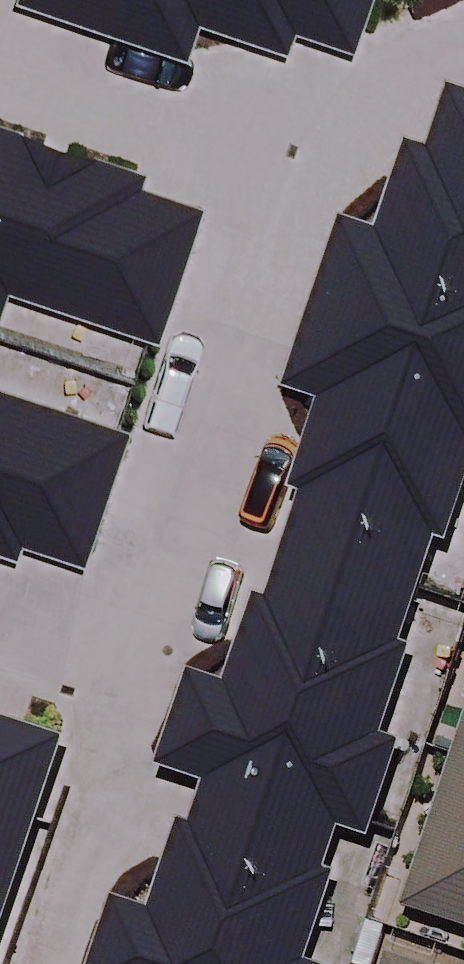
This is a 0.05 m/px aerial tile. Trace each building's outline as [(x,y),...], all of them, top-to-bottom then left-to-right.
[(171,50),(180,22),(280,55),(286,36),(342,54),(360,0),(20,0),(171,50)] [(458,98),(437,163),(412,155),(382,246),(348,235),(295,398),(332,411),(254,647),(217,635),(175,763),(212,775),(174,890),(118,872),(88,963),(305,963),(348,832),(375,841),(406,748),(379,739),(463,479),(463,100),(458,98)] [(6,282),(158,332),(202,199),(0,132),(0,299),(6,282)] [(15,570),(25,539),(79,557),(119,433),(0,394),(0,565),(15,570)] [(65,735),(0,713),(0,925),(65,735)] [(451,767),(463,771),(463,722),(451,767)] [(451,767),(410,909),(463,924),(463,771),(451,767)]
